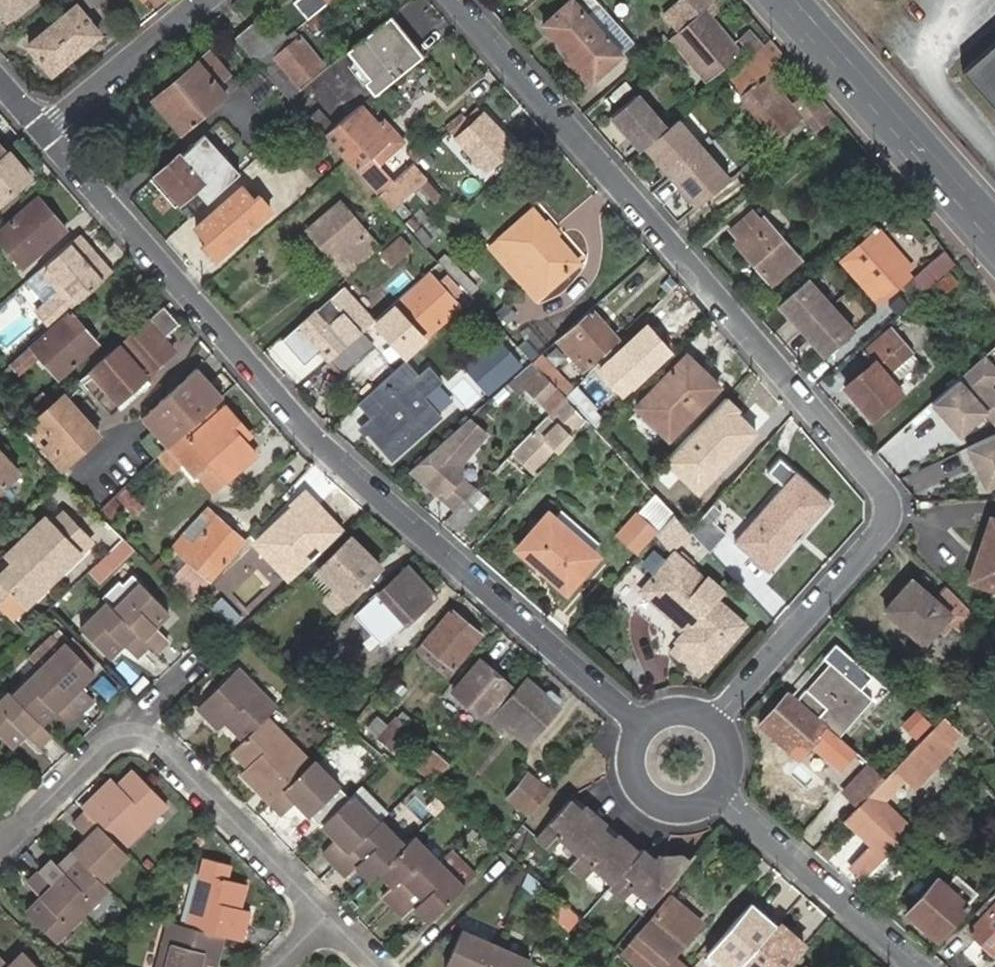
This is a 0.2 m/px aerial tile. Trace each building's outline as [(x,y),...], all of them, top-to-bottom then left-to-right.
[(31,0),(0,0),(0,16),(5,22),(31,0)] [(591,7),(596,3),(593,0),(572,0),(543,26),(589,80),(627,47),(609,27),(601,33),(585,13),(591,7)] [(715,3),(712,0),(681,0),(666,13),(681,30),(700,15),(713,4),(715,3)] [(718,10),(713,4),(700,15),(706,21),(718,10)] [(53,74),(100,33),(76,6),(29,47),(53,74)] [(609,27),(591,7),(585,13),(601,33),(609,27)] [(388,15),(346,51),(369,78),(364,84),(374,96),(422,55),(388,15)] [(700,15),(681,30),(677,34),(713,75),(736,56),(706,21),(700,15)] [(236,37),(260,63),(265,58),(287,40),(280,32),(268,42),(252,24),(236,37)] [(287,40),(265,58),(272,66),(277,61),(304,38),(297,30),(287,40)] [(659,41),(663,46),(670,40),(671,39),(667,33),(659,41)] [(749,58),(760,49),(745,33),(736,42),(749,58)] [(671,39),(670,40),(705,82),(713,75),(677,34),(671,39)] [(304,38),(277,61),(297,85),(324,63),(304,38)] [(962,74),(994,110),(994,44),(962,74)] [(749,58),(743,63),(758,81),(763,77),(781,62),(765,45),(760,49),(749,58)] [(183,135),(241,86),(212,52),(155,101),(183,135)] [(265,58),(260,63),(257,65),(289,100),(296,94),(272,66),(265,58)] [(723,80),(774,139),(794,122),(799,118),(789,106),(763,77),(758,81),(743,63),(723,80)] [(806,93),(789,106),(799,118),(794,122),(808,140),(830,121),(806,93)] [(638,95),(610,120),(640,153),(643,149),(667,127),(638,95)] [(450,132),(481,170),(510,145),(478,106),(450,132)] [(369,154),(381,144),(362,121),(369,116),(361,107),(334,131),(325,139),(379,196),(393,183),(375,161),(369,166),(363,159),(369,154)] [(325,139),(334,131),(319,113),(310,122),(325,139)] [(388,138),(369,116),(362,121),(381,144),(388,138)] [(667,127),(643,149),(696,209),(728,182),(675,121),(667,127)] [(820,144),(832,160),(840,153),(827,138),(820,144)] [(0,142),(0,163),(10,154),(0,142)] [(31,179),(10,154),(0,163),(0,207),(31,179)] [(369,166),(375,161),(369,154),(363,159),(369,166)] [(174,209),(203,184),(180,158),(152,183),(174,209)] [(391,210),(425,178),(413,165),(393,183),(379,196),(391,210)] [(215,262),(271,213),(258,198),(253,203),(242,190),(196,231),(206,243),(202,247),(215,262)] [(378,253),(383,249),(340,201),(307,231),(349,278),(378,253)] [(35,261),(64,235),(36,203),(0,235),(0,248),(11,260),(24,248),(35,261)] [(498,237),(544,289),(577,261),(530,208),(498,237)] [(732,246),(769,289),(797,265),(760,222),(754,226),(745,216),(727,231),(736,242),(732,246)] [(841,265),(867,296),(873,291),(880,298),(902,280),(891,268),(896,263),(884,248),(892,241),(881,230),(841,265)] [(383,249),(378,253),(393,269),(415,249),(400,233),(383,249)] [(81,237),(39,274),(58,297),(55,299),(68,315),(71,311),(113,274),(81,237)] [(544,289),(498,237),(487,246),(533,298),(544,289)] [(22,273),(35,261),(24,248),(11,260),(22,273)] [(441,265),(429,251),(409,270),(421,283),(441,265)] [(921,295),(942,278),(930,264),(909,281),(921,295)] [(424,341),(457,309),(442,291),(451,283),(440,270),(396,309),(399,312),(424,341)] [(806,281),(778,306),(825,358),(853,334),(806,281)] [(329,364),(355,341),(336,319),(342,315),(331,303),(300,330),(329,364)] [(616,335),(593,308),(558,340),(581,367),(616,335)] [(166,310),(95,372),(126,408),(152,385),(148,378),(176,352),(166,340),(182,327),(166,310)] [(68,315),(14,363),(20,371),(39,355),(60,378),(99,344),(71,311),(68,315)] [(399,312),(391,318),(416,347),(424,341),(399,312)] [(645,326),(597,374),(622,399),(671,351),(645,326)] [(872,364),(844,389),(869,420),(899,395),(883,376),(908,353),(889,330),(863,353),(872,364)] [(364,333),(355,341),(329,364),(339,377),(374,347),(364,333)] [(487,393),(523,362),(500,336),(464,367),(487,393)] [(908,377),(923,357),(914,350),(899,370),(908,377)] [(989,350),(934,397),(965,433),(990,412),(994,417),(994,357),(989,350)] [(542,355),(533,363),(541,372),(550,364),(542,355)] [(669,440),(719,387),(688,357),(636,408),(669,440)] [(403,361),(357,404),(370,418),(358,428),(392,465),(444,417),(426,396),(443,381),(427,364),(416,375),(403,361)] [(541,372),(533,363),(515,379),(550,416),(566,400),(541,372)] [(550,364),(541,372),(566,400),(569,397),(575,390),(550,364)] [(196,372),(222,402),(226,399),(200,369),(196,372)] [(196,372),(148,416),(173,445),(217,406),(222,402),(196,372)] [(594,383),(588,376),(575,390),(569,397),(587,416),(597,406),(585,393),(594,383)] [(102,438),(70,403),(83,391),(79,387),(65,399),(30,430),(54,457),(58,453),(70,466),(102,438)] [(566,400),(550,416),(514,455),(531,472),(582,418),(566,400)] [(756,432),(723,400),(664,461),(697,493),(756,432)] [(215,465),(229,481),(257,456),(248,445),(255,440),(229,409),(223,414),(217,406),(173,445),(170,447),(186,467),(197,480),(204,475),(215,465)] [(170,447),(173,445),(148,416),(145,420),(169,448),(170,447)] [(470,422),(413,475),(441,500),(444,496),(450,501),(465,484),(464,470),(490,440),(470,422)] [(969,439),(985,483),(994,480),(994,429),(969,439)] [(169,448),(158,458),(175,477),(186,467),(170,447),(169,448)] [(19,472),(0,451),(0,490),(19,472)] [(70,466),(58,453),(54,457),(66,470),(70,466)] [(215,465),(204,475),(218,491),(229,481),(215,465)] [(771,575),(832,505),(798,475),(736,544),(771,575)] [(477,495),(465,484),(450,501),(444,496),(441,500),(458,515),(477,495)] [(489,503),(479,493),(477,495),(458,515),(450,522),(461,533),(489,503)] [(284,576),(337,528),(307,495),(254,544),(284,576)] [(674,520),(654,498),(644,509),(655,508),(623,546),(640,562),(658,540),(674,520)] [(713,508),(689,535),(710,557),(728,537),(716,525),(723,515),(714,507),(713,508)] [(194,599),(246,541),(211,509),(177,547),(193,562),(176,583),(194,599)] [(2,606),(12,616),(79,550),(44,514),(12,545),(15,549),(7,556),(10,560),(0,570),(0,577),(2,579),(0,580),(0,604),(2,606)] [(990,519),(969,580),(994,589),(994,521),(990,519)] [(671,551),(689,535),(674,520),(658,540),(671,551)] [(553,522),(524,555),(539,568),(536,571),(550,584),(553,580),(568,593),(596,560),(553,522)] [(335,607),(377,570),(351,541),(320,568),(337,587),(326,597),(335,607)] [(12,545),(0,557),(0,570),(10,560),(7,556),(15,549),(12,545)] [(678,640),(708,668),(744,625),(715,598),(721,592),(706,579),(703,582),(671,555),(641,591),(686,630),(678,640)] [(409,569),(370,601),(394,630),(433,598),(409,569)] [(141,631),(160,649),(173,637),(160,624),(175,609),(146,581),(119,608),(141,631)] [(881,611),(917,649),(943,621),(958,635),(973,620),(944,591),(930,603),(910,582),(881,611)] [(130,642),(141,631),(119,608),(112,602),(87,626),(128,668),(142,654),(130,642)] [(425,644),(454,669),(481,638),(452,613),(425,644)] [(701,675),(708,668),(678,640),(671,647),(701,675)] [(72,643),(45,669),(87,712),(99,699),(86,685),(99,672),(72,643)] [(447,677),(454,669),(425,644),(419,651),(447,677)] [(454,691),(485,719),(513,689),(481,661),(454,691)] [(813,697),(836,670),(830,665),(807,692),(813,697)] [(270,717),(280,707),(240,666),(200,704),(222,727),(229,720),(233,716),(238,721),(234,724),(247,738),(270,717)] [(45,669),(17,696),(46,725),(61,710),(74,723),(87,712),(45,669)] [(798,702),(790,694),(760,729),(796,761),(826,727),(839,739),(871,702),(836,670),(813,697),(807,692),(798,702)] [(530,747),(562,712),(560,710),(566,703),(553,692),(548,698),(529,682),(491,725),(501,733),(506,726),(530,747)] [(339,707),(353,721),(368,704),(353,690),(339,707)] [(13,692),(0,705),(0,731),(15,746),(29,733),(42,745),(56,734),(46,725),(17,696),(13,692)] [(229,720),(234,724),(238,721),(233,716),(229,720)] [(314,761),(270,717),(247,738),(235,749),(250,765),(255,771),(250,777),(273,801),(314,761)] [(961,735),(944,719),(935,728),(883,782),(856,811),(848,818),(874,843),(853,866),(865,878),(893,849),(911,830),(886,805),(908,781),(916,789),(953,750),(950,747),(961,735)] [(381,739),(391,748),(399,740),(389,731),(381,739)] [(422,770),(435,782),(450,766),(436,754),(422,770)] [(312,814),(314,811),(338,789),(341,785),(316,759),(314,761),(273,801),(284,812),(298,799),(312,814)] [(255,771),(250,765),(244,772),(250,777),(255,771)] [(109,785),(86,807),(89,810),(125,846),(170,803),(138,768),(121,785),(115,791),(109,785)] [(842,797),(856,811),(883,782),(869,768),(842,797)] [(509,797),(529,815),(550,791),(530,773),(509,797)] [(115,779),(109,785),(115,791),(121,785),(115,779)] [(382,823),(356,796),(327,824),(340,838),(327,851),(340,864),(381,824),(382,823)] [(655,903),(693,860),(687,855),(655,858),(643,846),(639,851),(622,836),(615,837),(604,827),(608,823),(591,808),(583,808),(572,798),(540,837),(554,850),(564,838),(582,854),(572,866),(587,878),(596,867),(627,894),(635,884),(655,903)] [(90,836),(74,851),(82,859),(102,880),(130,853),(125,846),(89,810),(77,822),(90,836)] [(394,830),(385,821),(382,823),(381,824),(390,834),(394,830)] [(390,834),(381,824),(340,864),(351,875),(359,866),(373,880),(382,871),(409,845),(394,830),(390,834)] [(433,850),(419,835),(409,845),(382,871),(396,885),(386,895),(398,906),(440,866),(428,854),(433,850)] [(440,866),(445,861),(433,850),(428,854),(440,866)] [(56,858),(42,871),(83,914),(110,888),(102,880),(82,859),(69,871),(56,858)] [(232,867),(208,860),(187,928),(225,938),(242,943),(250,916),(240,913),(234,911),(237,904),(242,905),(247,887),(228,882),(232,867)] [(455,871),(445,861),(440,866),(450,876),(455,871)] [(450,876),(440,866),(398,906),(410,918),(419,909),(431,921),(468,884),(455,871),(450,876)] [(907,910),(937,937),(966,905),(956,895),(966,885),(946,866),(907,910)] [(43,897),(29,911),(56,940),(83,914),(42,871),(29,883),(43,897)] [(994,956),(994,895),(993,894),(975,914),(982,921),(970,933),(994,956)] [(646,966),(685,966),(673,955),(702,923),(674,896),(630,945),(638,954),(635,956),(646,966)] [(750,901),(707,953),(724,966),(790,966),(806,947),(750,901)] [(159,966),(202,966),(204,963),(208,964),(218,966),(225,938),(187,928),(170,923),(159,966)] [(499,946),(464,931),(448,966),(449,966),(490,966),(499,946)] [(499,946),(490,966),(531,966),(534,960),(499,946)] [(26,951),(13,964),(0,951),(0,966),(42,966),(26,951)]
